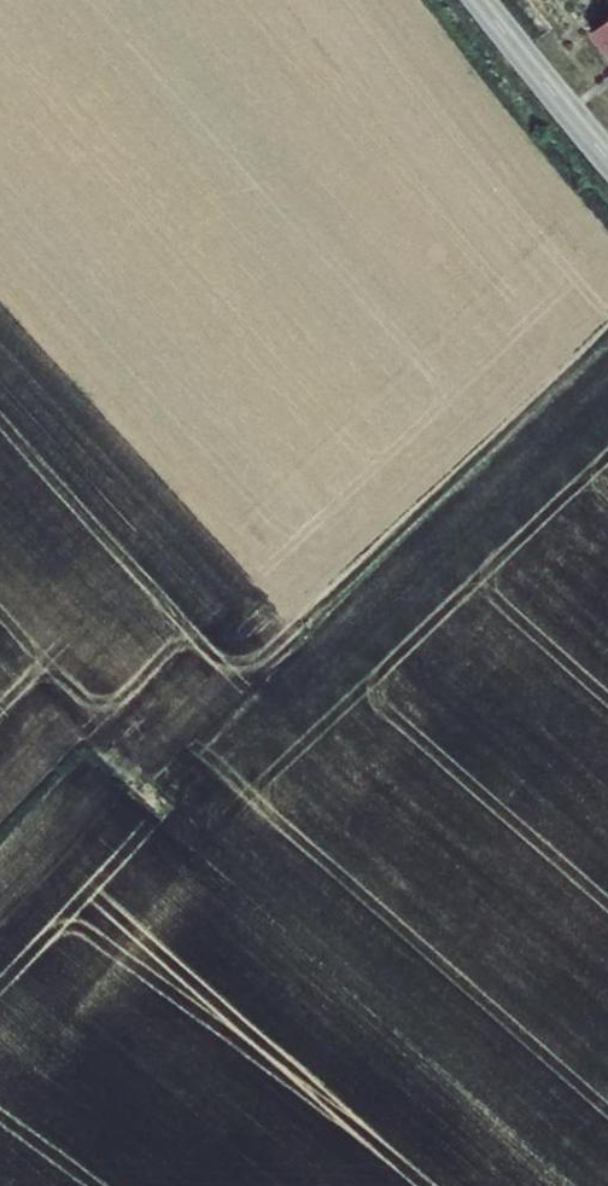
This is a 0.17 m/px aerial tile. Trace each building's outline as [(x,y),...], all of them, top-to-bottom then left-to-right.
[(607,47),(607,23),(596,33),(607,47)]
